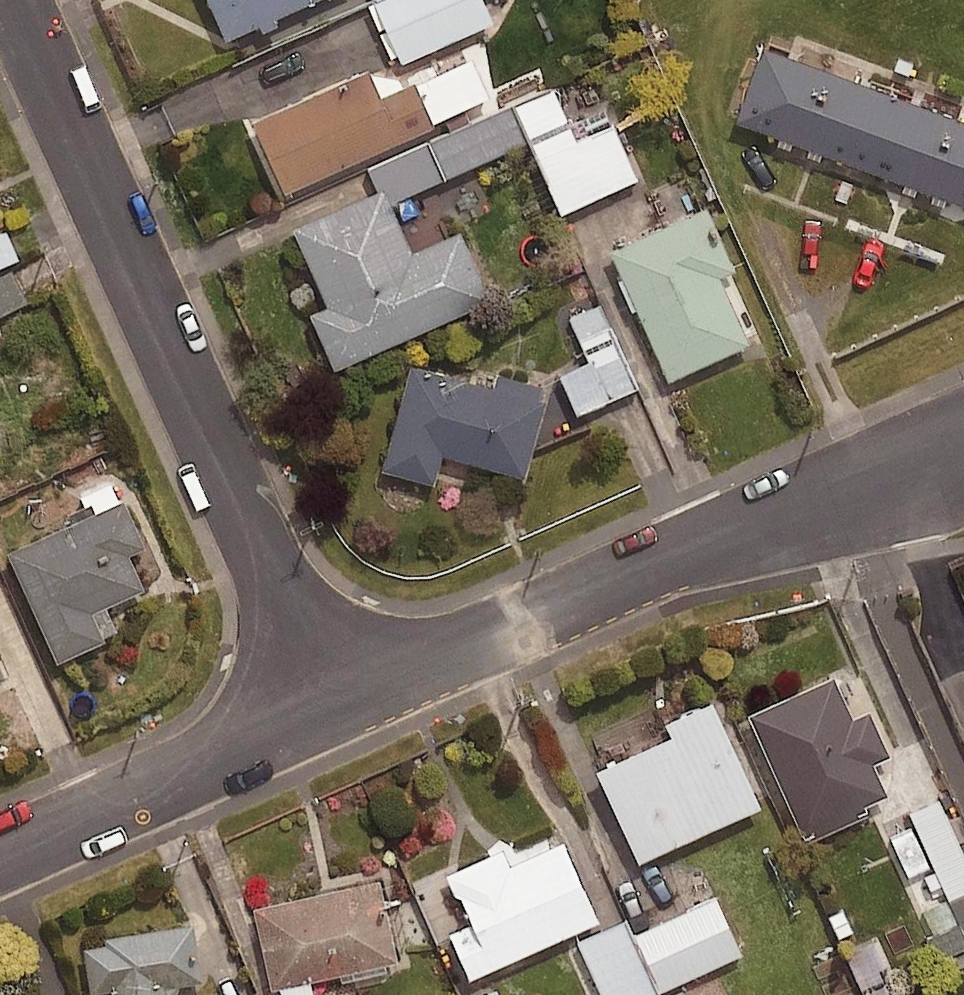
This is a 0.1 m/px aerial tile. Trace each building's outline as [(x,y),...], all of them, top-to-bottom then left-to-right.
[(225,32),(298,0),(211,0),(225,32)] [(402,56),(492,16),(485,0),(377,0),(402,56)] [(762,41),(734,115),(963,199),(963,114),(762,41)] [(368,61),(251,112),(283,185),(400,134),(368,61)] [(384,181),(292,221),(326,300),(309,307),(333,362),(490,294),(459,223),(411,244),(384,181)] [(707,200),(610,243),(668,374),(750,337),(721,271),(735,264),(707,200)] [(5,227),(0,229),(0,261),(16,254),(5,227)] [(13,267),(0,273),(0,310),(28,296),(13,267)] [(577,409),(636,382),(609,322),(582,334),(592,356),(560,370),(577,409)] [(545,396),(410,359),(381,463),(434,478),(443,447),(524,470),(545,396)] [(152,546),(131,499),(16,550),(65,661),(113,640),(100,612),(152,589),(136,554),(152,546)] [(0,649),(0,683),(13,677),(0,649)] [(842,674),(756,714),(815,841),(873,814),(870,805),(895,793),(881,763),(899,755),(878,709),(862,716),(842,674)] [(761,798),(714,693),(668,713),(673,726),(596,760),(638,853),(761,798)] [(938,796),(911,808),(949,894),(926,905),(954,966),(963,962),(963,853),(938,796)] [(597,909),(562,830),(510,853),(502,835),(443,862),(467,914),(449,922),(469,967),(597,909)] [(404,961),(386,879),(260,907),(278,989),(404,961)] [(716,892),(632,930),(625,916),(579,937),(606,994),(655,994),(661,993),(658,986),(741,948),(716,892)] [(201,922),(111,937),(112,944),(91,947),(98,994),(120,990),(120,994),(174,994),(172,987),(210,981),(201,922)] [(884,934),(849,945),(865,994),(886,994),(902,990),(884,934)]
